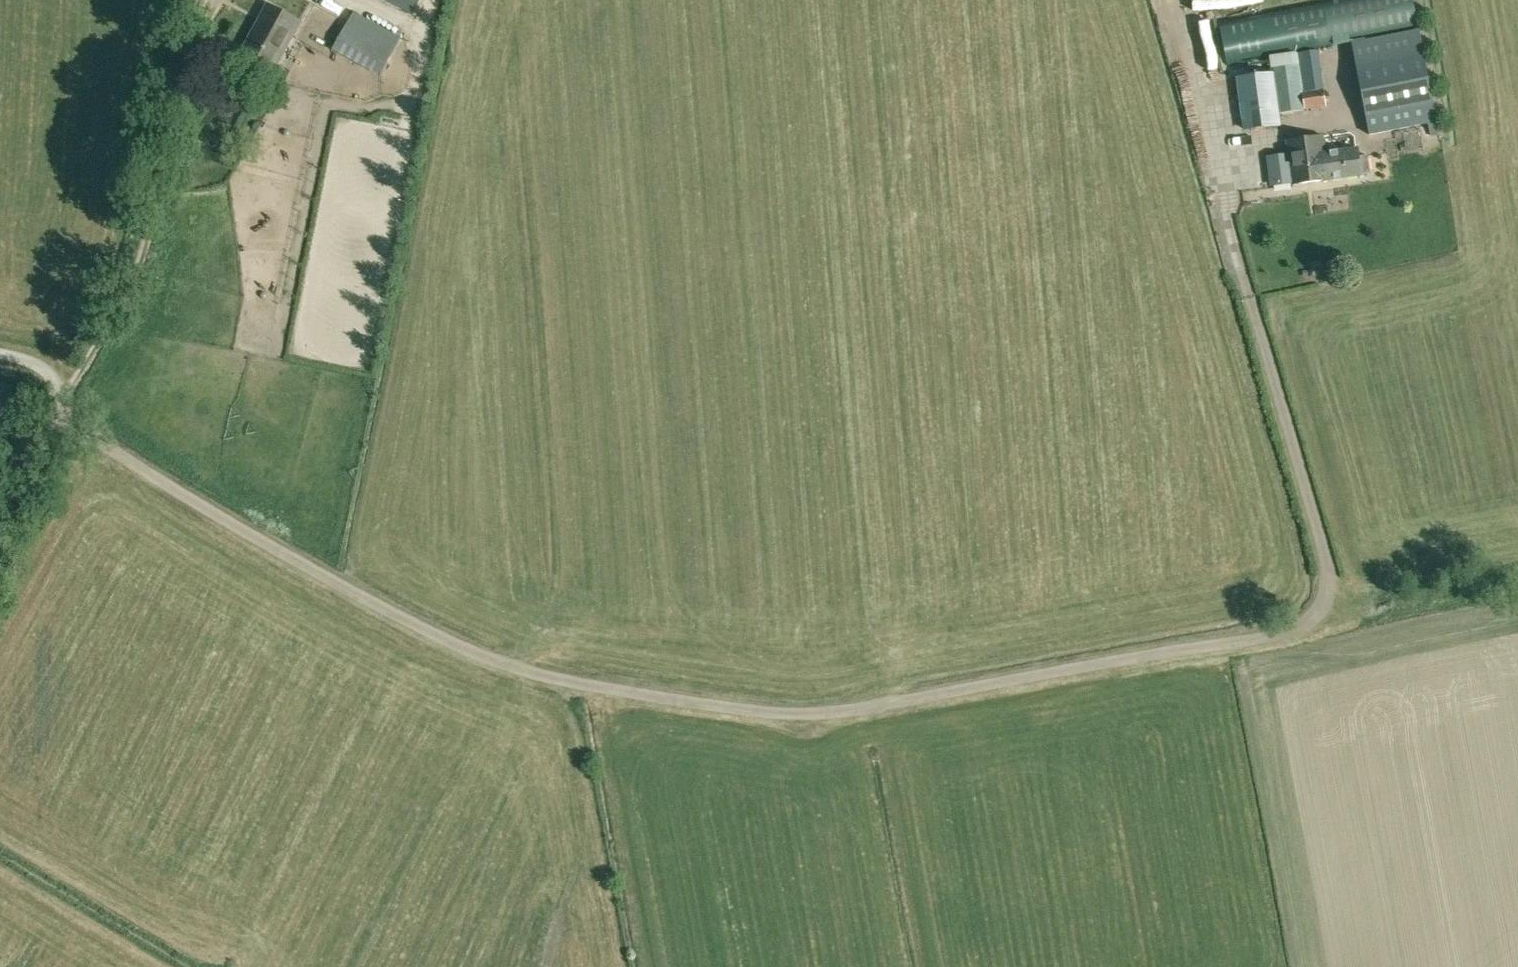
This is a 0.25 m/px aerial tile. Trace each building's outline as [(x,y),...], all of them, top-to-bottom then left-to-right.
[(1256,15),(1265,59),(1419,29),(1413,0),(1337,0),(1256,15)] [(268,5),(243,50),(274,67),(298,22),(268,5)] [(354,11),(334,46),(382,72),(401,37),(354,11)] [(1419,29),(1352,43),(1369,135),(1428,124),(1430,132),(1439,130),(1419,29)] [(1272,75),(1238,80),(1240,94),(1245,129),(1279,124),(1278,114),(1304,109),(1305,110),(1327,107),(1320,63),(1271,69),(1272,75)] [(1328,181),(1322,136),(1286,141),(1291,185),(1323,181),(1323,182),(1328,181)] [(1322,136),(1328,181),(1363,176),(1362,175),(1370,173),(1368,155),(1360,156),(1358,147),(1326,152),(1323,136),(1322,136)]
